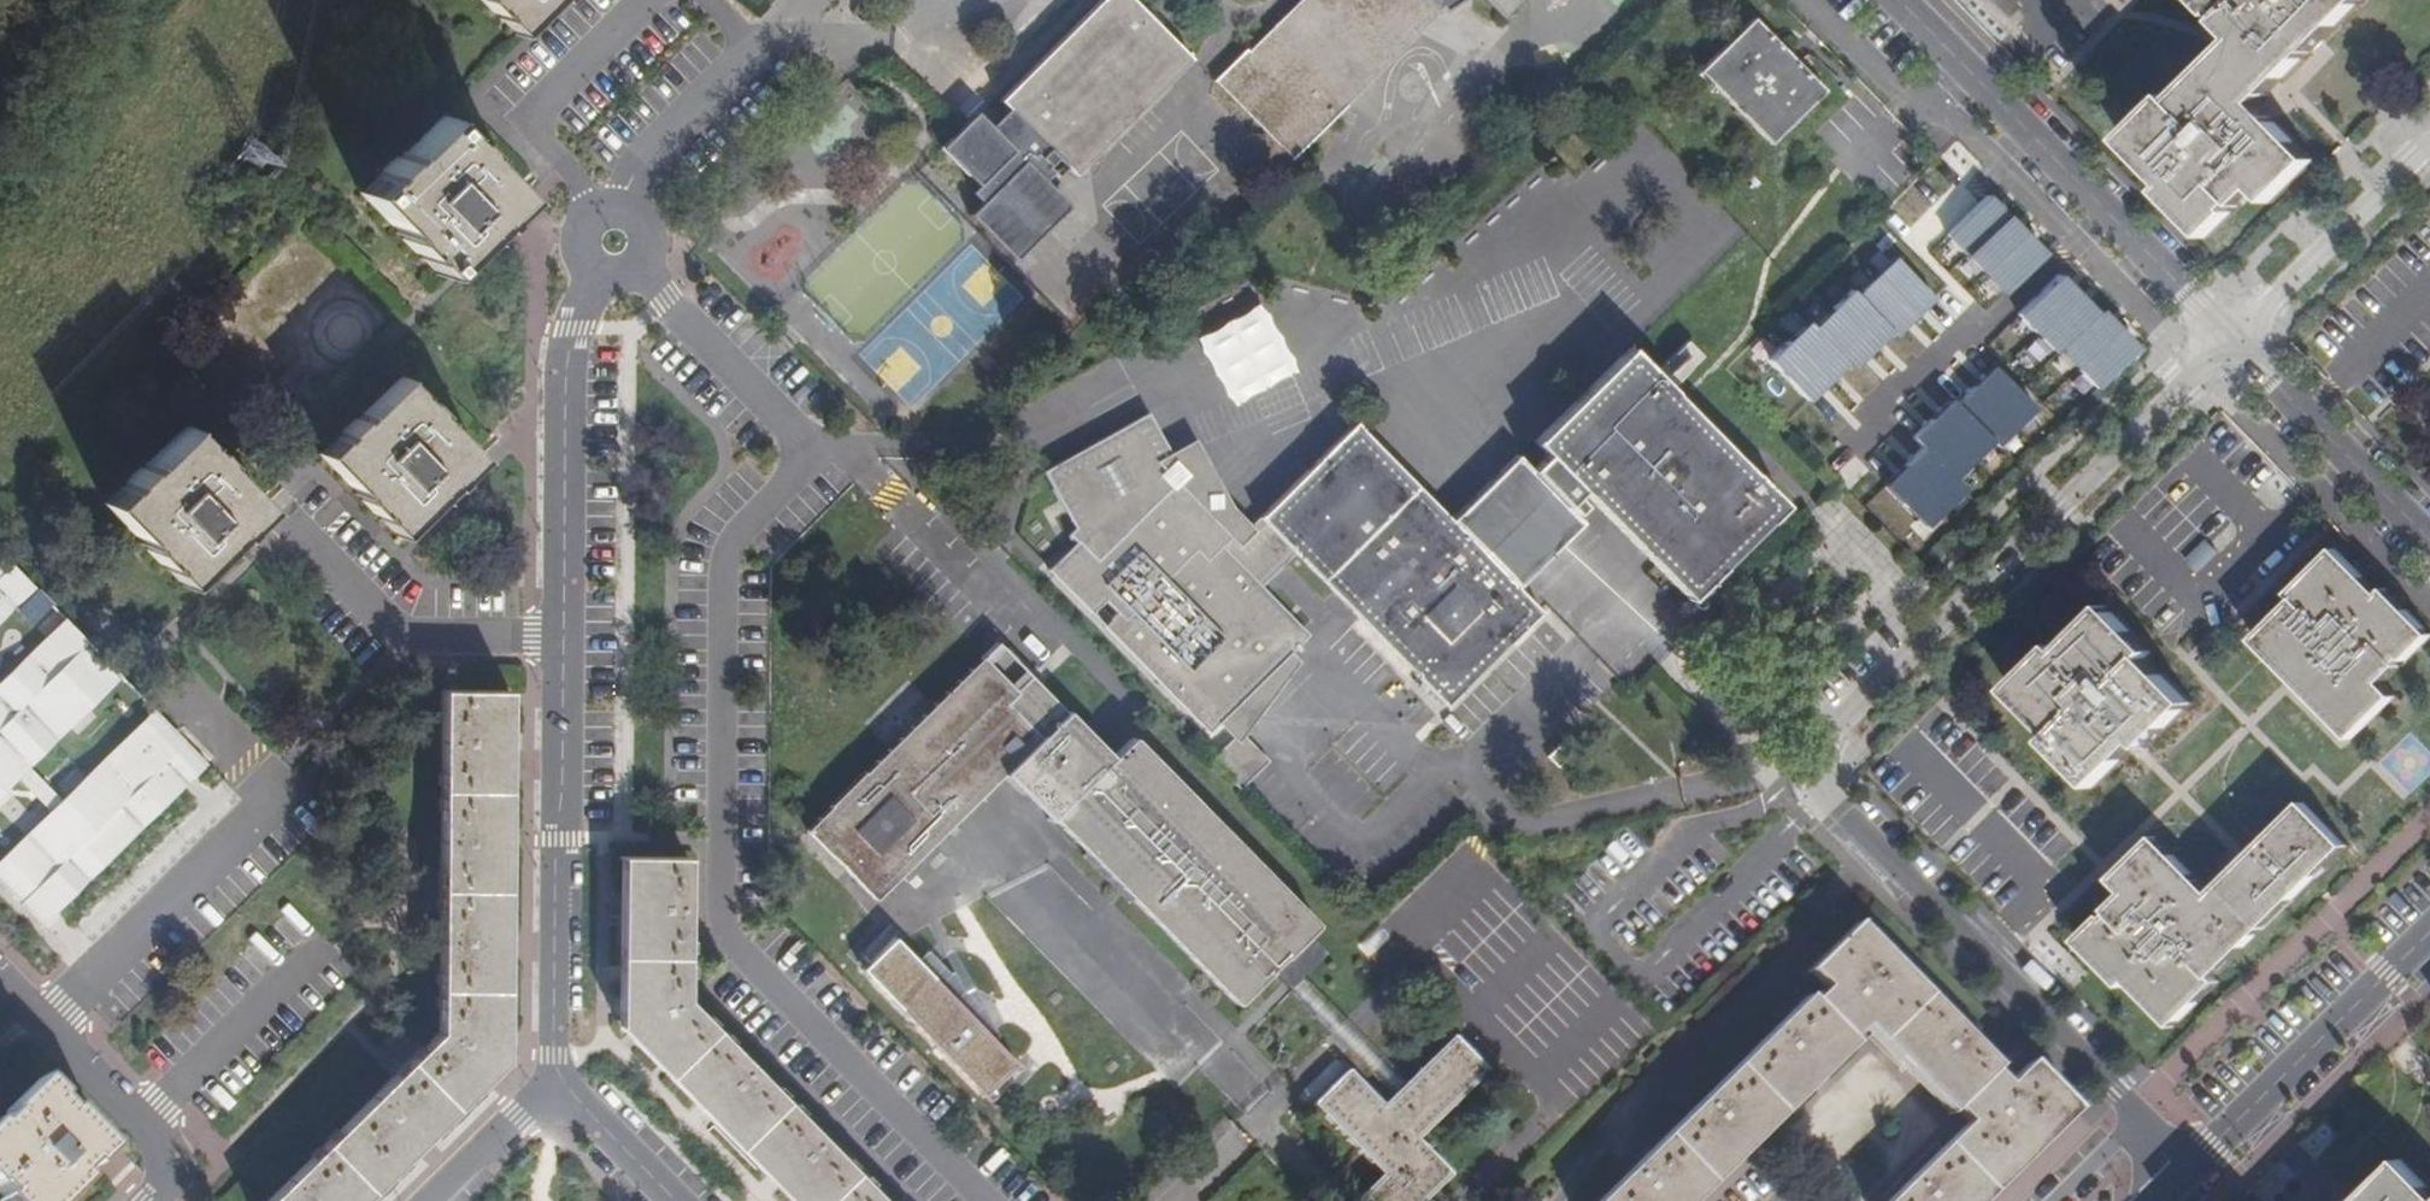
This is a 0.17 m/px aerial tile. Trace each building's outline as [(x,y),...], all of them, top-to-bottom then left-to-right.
[(493,14),(495,12),(516,34),(552,0),(479,0),(493,14)] [(1000,99),(1007,106),(1067,166),(1076,175),(1192,59),(1133,0),(1100,0),(1000,99)] [(1390,0),(1300,0),(1249,50),(1247,49),(1214,79),(1292,158),(1292,157),(1346,104),(1316,73),(1390,0)] [(1423,28),(1396,0),(1390,0),(1316,73),(1346,104),(1423,28)] [(1423,28),(1440,11),(1438,9),(1429,0),(1396,0),(1423,28)] [(1438,9),(1443,6),(1447,11),(1466,0),(1429,0),(1438,9)] [(1506,16),(1522,0),(1490,0),(1506,16)] [(2218,17),(2220,15),(2225,20),(2223,22),(2240,40),(2226,54),(2178,101),(2173,96),(2127,142),(2171,186),(2166,192),(2212,238),(2238,213),(2235,210),(2240,205),(2243,208),(2260,191),(2274,204),(2318,161),(2278,120),(2262,104),(2369,0),(2201,0),(2218,17)] [(1795,59),(1754,17),(1699,70),(1771,143),(1825,89),(1795,59)] [(962,123),(924,161),(1018,256),(1069,205),(1045,180),(1053,172),(1057,176),(1067,166),(1007,106),(988,124),(975,110),(962,123)] [(461,138),(439,117),(397,157),(396,156),(380,171),(382,173),(360,194),(402,237),(400,239),(412,252),(414,250),(437,274),(487,225),(490,226),(498,218),(497,215),(517,196),(477,154),(478,153),(462,137),(461,138)] [(1940,162),(1883,217),(1909,244),(1966,190),(1940,162)] [(1952,231),(2010,289),(2050,249),(1992,191),(1952,231)] [(1806,322),(1767,361),(1807,401),(1846,363),(1852,369),(1890,331),(1895,336),(1934,298),(1893,257),(1855,295),(1850,290),(1811,328),(1806,322)] [(2059,351),(2098,390),(2138,350),(2100,311),(2096,315),(2058,276),(2017,316),(2056,354),(2059,351)] [(1684,341),(1655,372),(1671,387),(1700,356),(1684,341)] [(1407,665),(1445,703),(1510,639),(1539,609),(1517,585),(1582,522),(1565,505),(1581,489),(1689,598),(1784,503),(1629,347),(1533,440),(1545,453),(1530,469),(1517,456),(1452,519),(1355,422),(1260,515),(1295,551),(1351,608),(1407,665)] [(1884,486),(1925,527),(1964,489),(1953,478),(1991,441),(1996,446),(2036,408),(1995,367),(1956,406),(1951,400),(1913,437),(1924,448),(1884,486)] [(419,396),(395,372),(353,413),(351,411),(336,427),(338,429),(317,450),(358,492),(356,493),(369,507),(371,506),(394,527),(443,478),(445,479),(453,471),(451,470),(472,450),(432,408),(434,406),(422,393),(419,396)] [(1289,652),(1309,633),(1260,584),(1295,551),(1260,515),(1249,527),(1240,536),(1223,518),(1218,522),(1179,482),(1176,485),(1165,474),(1176,462),(1171,452),(1156,420),(1046,470),(1076,526),(1070,532),(1077,540),(1050,568),(1092,612),(1106,599),(1118,612),(1105,625),(1208,730),(1218,721),(1289,652)] [(241,525),(260,506),(222,465),(223,464),(209,450),(208,451),(185,427),(141,470),(139,468),(125,483),(126,484),(105,506),(146,548),(144,550),(158,565),(160,562),(181,584),(231,534),(234,537),(235,536),(242,530),(241,525)] [(1176,485),(1179,482),(1218,522),(1223,518),(1240,536),(1249,527),(1231,509),(1196,440),(1171,452),(1176,462),(1165,474),(1176,485)] [(2400,698),(2386,683),(2404,665),(2402,662),(2407,656),(2410,658),(2429,638),(2429,632),(2389,589),(2384,595),(2340,549),(2295,594),(2300,598),(2293,606),(2258,641),(2279,662),(2328,713),(2348,733),(2355,741),(2400,698)] [(34,595),(7,568),(0,574),(0,627),(34,595)] [(1105,625),(1118,612),(1106,599),(1092,612),(1105,625)] [(2156,653),(2111,606),(2065,650),(2061,646),(2015,691),(2059,737),(2054,742),(2099,787),(2135,753),(2144,744),(2149,748),(2194,704),(2151,658),(2156,653)] [(0,679),(0,794),(118,682),(60,622),(0,679)] [(875,897),(1006,769),(1052,817),(1112,759),(1081,728),(1039,685),(996,641),(980,657),(932,705),(888,749),(807,829),(875,897)] [(1289,652),(1218,721),(1231,736),(1238,729),(1243,735),(1298,660),(1289,652)] [(111,689),(94,707),(123,734),(140,716),(111,689)] [(505,1060),(505,1023),(505,975),(506,916),(506,862),(507,813),(509,691),(449,690),(441,689),(440,839),(439,871),(438,1011),(437,1032),(267,1200),(362,1200),(505,1060)] [(0,854),(0,889),(41,931),(207,773),(149,713),(0,854)] [(1231,736),(1210,757),(1239,787),(1267,759),(1243,735),(1238,729),(1231,736)] [(1284,954),(1315,923),(1133,737),(1112,759),(1052,817),(1094,860),(1235,1001),(1268,970),(1268,969),(1283,955),(1284,954)] [(1559,767),(1570,754),(1560,744),(1548,756),(1559,767)] [(2353,845),(2310,801),(2246,864),(2216,894),(2203,881),(2159,837),(2117,880),(2128,892),(2111,910),(2114,913),(2108,919),(2105,916),(2080,941),(2126,987),(2132,982),(2177,1026),(2222,982),(2216,976),(2270,924),(2353,845)] [(790,1200),(883,1200),(819,1136),(685,998),(686,858),(619,857),(617,1025),(751,1161),(790,1200)] [(1854,1044),(1850,1039),(1862,1028),(1947,1114),(1952,1110),(1966,1124),(1886,1200),(1983,1200),(2075,1110),(2028,1063),(2006,1083),(1993,1070),(1995,1066),(1853,924),(1806,971),(1823,987),(1811,999),(1807,996),(1597,1200),(1695,1200),(1854,1044)] [(1408,1082),(1284,954),(1283,955),(1268,969),(1393,1096),(1408,1082)] [(1362,1200),(1424,1200),(1450,1175),(1417,1140),(1487,1072),(1453,1037),(1408,1082),(1393,1096),(1383,1106),(1348,1070),(1313,1104),(1382,1174),(1358,1197),(1362,1200)] [(39,1080),(6,1113),(8,1114),(0,1121),(0,1192),(4,1195),(1,1198),(3,1200),(64,1200),(83,1182),(76,1175),(87,1165),(91,1169),(109,1150),(69,1111),(67,1113),(54,1101),(57,1098),(39,1080)] [(2407,1158),(2363,1200),(2429,1200),(2429,1181),(2407,1158)]
